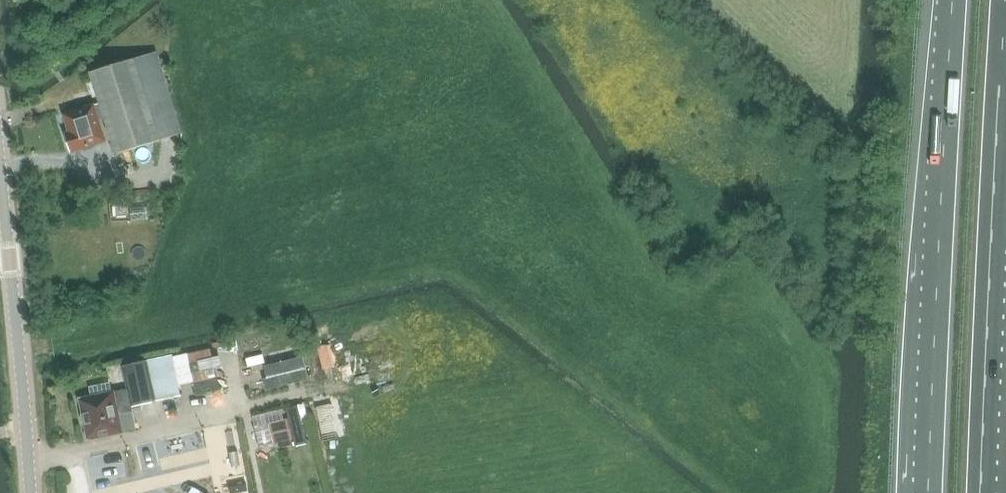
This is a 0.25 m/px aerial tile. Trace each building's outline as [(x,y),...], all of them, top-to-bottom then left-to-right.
[(156,52),(91,72),(117,154),(182,134),(156,52)] [(70,152),(76,150),(107,140),(96,104),(63,114),(69,135),(65,136),(70,152)] [(272,347),(291,344),(289,334),(270,337),(272,347)] [(302,369),(318,364),(312,343),(296,347),(302,369)] [(134,405),(181,394),(171,355),(125,365),(134,405)] [(109,382),(90,387),(92,396),(111,392),(109,382)] [(92,396),(79,399),(83,415),(82,415),(84,424),(88,440),(124,433),(120,414),(132,412),(128,394),(117,396),(116,391),(111,392),(92,396)] [(284,419),(269,423),(274,444),(294,439),(296,446),(307,443),(298,405),(286,408),(288,418),(284,419)]
